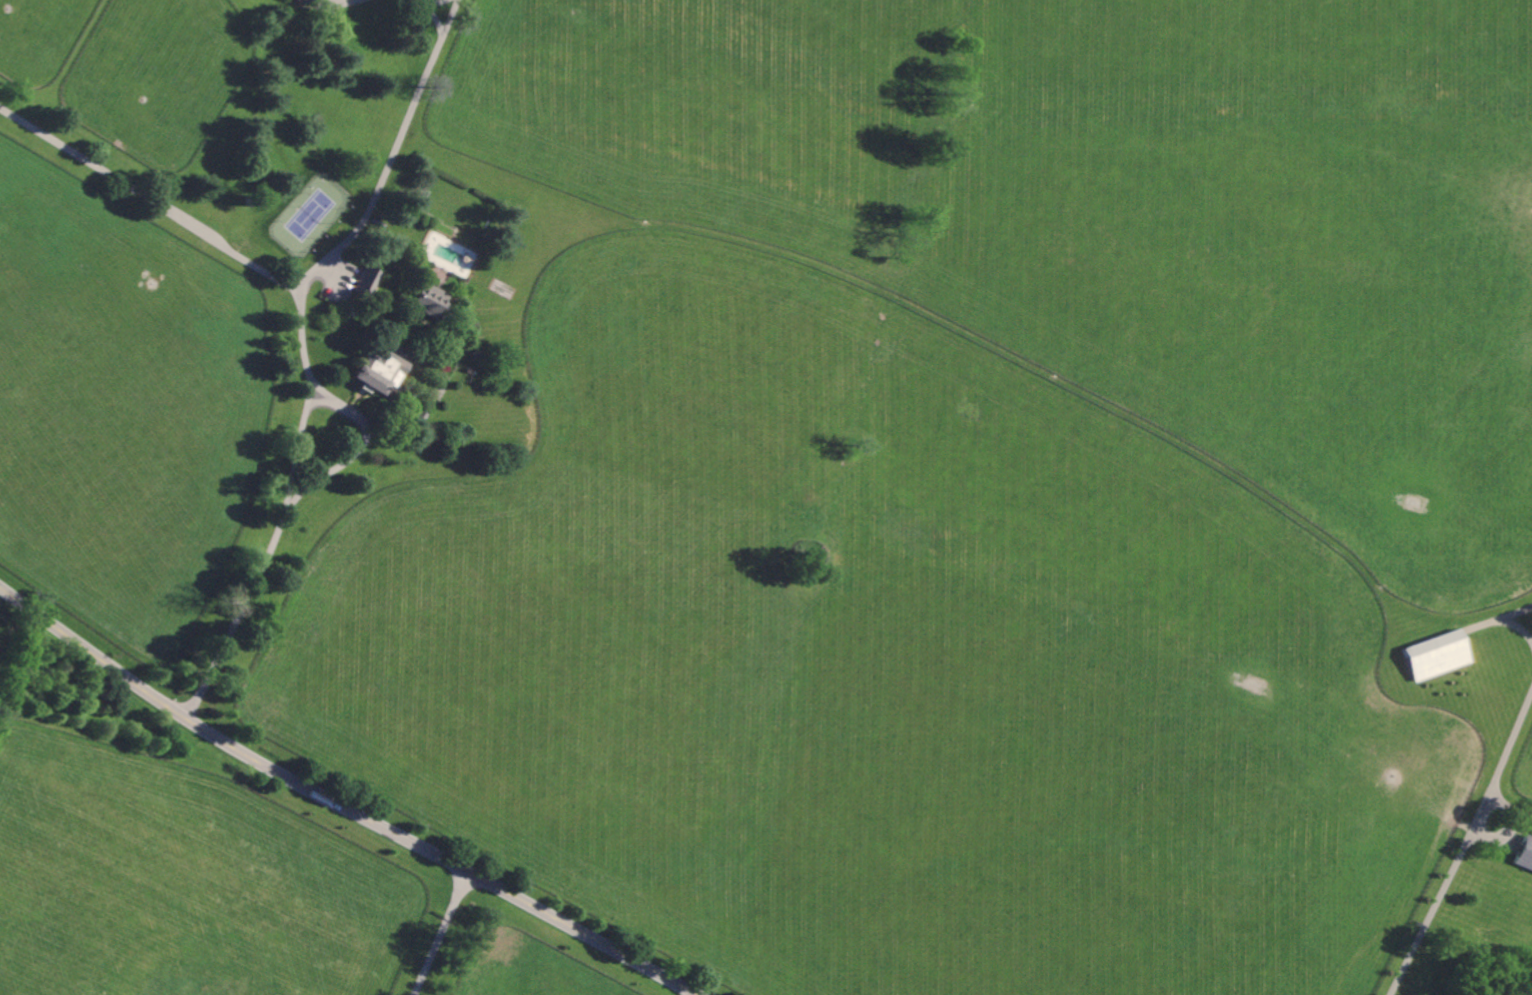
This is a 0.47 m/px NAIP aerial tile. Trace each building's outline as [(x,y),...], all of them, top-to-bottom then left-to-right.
[(383,273),(367,266),(355,291),(370,298),(383,273)] [(415,309),(441,320),(451,294),(425,284),(415,309)] [(368,353),(354,380),(385,396),(390,387),(395,389),(411,358),(391,348),(383,362),(368,353)] [(1406,644),(1415,680),(1473,665),(1465,630),(1406,644)] [(1531,870),(1531,835),(1528,833),(1516,863),(1531,870)]
